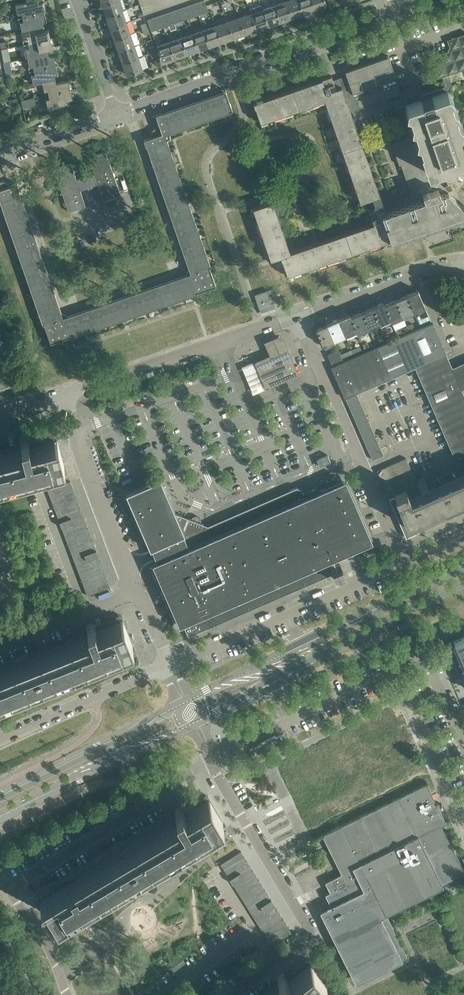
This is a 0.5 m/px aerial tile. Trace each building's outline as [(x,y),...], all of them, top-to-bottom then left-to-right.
[(23,17),(45,12),(43,3),(39,3),(38,0),(34,0),(16,4),(18,13),(22,13),(23,17)] [(122,10),(126,9),(123,0),(113,0),(102,4),(106,16),(122,10)] [(199,2),(203,13),(208,11),(205,0),(204,0),(199,2)] [(286,1),(292,17),(303,13),(299,0),(290,0),(286,1)] [(303,13),(315,9),(312,0),(299,0),(303,13)] [(315,9),(327,5),(325,0),(312,0),(315,9)] [(286,1),(274,5),(280,22),(292,17),(286,1)] [(199,2),(193,4),(197,15),(203,13),(199,2)] [(193,4),(187,6),(191,17),(197,15),(193,4)] [(274,5),(262,9),(268,26),(280,22),(274,5)] [(187,6),(182,8),(186,19),(191,17),(187,6)] [(182,8),(176,10),(180,21),(186,19),(182,8)] [(262,9),(251,14),(256,30),(268,26),(262,9)] [(106,16),(110,27),(126,22),(122,10),(106,16)] [(176,10),(170,12),(174,23),(180,21),(176,10)] [(20,21),(22,31),(44,26),(43,22),(46,21),(45,12),(23,17),(24,21),(20,21)] [(170,12),(165,14),(169,25),(174,23),(170,12)] [(165,14),(159,16),(163,27),(169,25),(165,14)] [(251,14),(239,18),(245,34),(256,30),(251,14)] [(159,16),(153,18),(157,29),(163,27),(159,16)] [(157,29),(153,18),(147,20),(151,31),(157,29)] [(239,18),(227,22),(233,38),(245,34),(239,18)] [(110,27),(114,39),(131,34),(126,22),(110,27)] [(227,22),(215,26),(221,42),(233,38),(227,22)] [(28,39),(28,43),(50,38),(48,29),(45,30),(44,26),(22,31),(24,40),(28,39)] [(215,26),(204,30),(209,46),(221,42),(215,26)] [(204,30),(192,34),(197,50),(209,46),(204,30)] [(114,39),(119,51),(135,45),(131,34),(114,39)] [(192,34),(180,38),(186,54),(197,50),(192,34)] [(419,141),(411,144),(409,137),(392,143),(399,165),(401,164),(412,197),(413,197),(444,187),(430,172),(431,169),(435,168),(435,169),(442,166),(445,167),(445,164),(449,163),(450,164),(457,161),(459,162),(460,159),(463,158),(463,159),(463,133),(462,134),(460,127),(459,127),(458,123),(459,121),(457,120),(455,112),(454,112),(453,109),(454,107),(452,105),(450,98),(449,98),(448,94),(449,93),(447,91),(452,85),(448,74),(463,69),(463,34),(447,40),(450,47),(448,51),(441,53),(444,64),(434,67),(438,78),(442,76),(445,85),(443,88),(420,96),(421,99),(406,105),(406,108),(408,108),(409,112),(408,112),(411,120),(411,122),(413,122),(414,126),(413,127),(416,134),(416,136),(418,137),(419,141)] [(26,48),(28,57),(49,52),(49,48),(52,48),(50,38),(28,43),(29,47),(26,48)] [(180,38),(168,42),(174,58),(186,54),(180,38)] [(174,58),(168,42),(157,46),(162,62),(174,58)] [(119,51),(123,63),(139,57),(135,45),(119,51)] [(33,65),(34,69),(56,65),(54,55),(50,56),(49,52),(28,57),(30,66),(33,65)] [(382,59),(346,72),(348,78),(352,90),(358,109),(401,94),(396,78),(396,76),(395,76),(391,65),(392,65),(389,56),(382,58),(382,59)] [(139,57),(123,63),(127,75),(143,69),(139,57)] [(33,84),(42,82),(42,81),(55,79),(55,75),(58,74),(56,65),(34,69),(35,73),(31,74),(33,84)] [(372,198),(380,195),(380,194),(379,195),(371,170),(371,169),(362,144),(362,143),(353,119),(354,118),(353,118),(344,93),(345,93),(352,90),(348,78),(340,81),(339,78),(338,78),(339,81),(334,83),(332,76),(319,80),(318,80),(293,89),(292,89),(267,98),(262,100),(260,93),(255,94),(258,101),(254,103),(261,122),(261,121),(273,117),(274,120),(275,120),(274,117),(286,113),(287,115),(288,115),(287,112),(299,108),(300,111),(299,108),(312,104),(313,106),(312,103),(325,99),(329,112),(327,113),(330,112),(334,125),(331,126),(334,125),(338,137),(336,138),(336,139),(339,138),(343,150),(340,151),(340,152),(343,151),(347,163),(345,164),(345,165),(347,164),(352,176),(349,177),(352,176),(356,188),(353,189),(354,190),(356,189),(361,201),(360,201),(360,202),(372,198)] [(48,90),(49,94),(70,89),(68,80),(56,83),(55,79),(42,81),(42,82),(44,91),(48,90)] [(70,89),(49,94),(50,98),(46,99),(48,108),(70,104),(69,99),(72,98),(70,89)] [(5,183),(4,183),(3,182),(1,182),(0,183),(0,182),(0,201),(43,324),(42,324),(44,324),(51,343),(69,336),(70,338),(71,338),(71,337),(197,293),(197,294),(198,294),(197,292),(216,285),(209,267),(211,266),(211,265),(211,266),(167,139),(171,138),(170,133),(230,112),(230,111),(233,110),(227,93),(226,93),(226,94),(163,115),(162,112),(156,115),(152,116),(156,126),(157,129),(156,129),(155,130),(154,131),(153,132),(153,133),(153,134),(153,135),(153,136),(144,139),(146,146),(149,145),(192,269),(191,269),(190,270),(189,271),(188,272),(188,273),(188,274),(188,275),(188,277),(67,318),(67,317),(66,316),(65,316),(64,315),(63,315),(62,314),(61,314),(59,315),(16,191),(20,190),(17,183),(8,186),(7,185),(7,184),(6,184),(5,183)] [(98,184),(103,199),(121,193),(106,151),(89,157),(94,173),(77,179),(71,163),(54,169),(68,211),(86,205),(80,190),(98,184)] [(383,207),(380,208),(383,216),(382,216),(390,239),(391,239),(463,213),(463,207),(448,191),(450,191),(448,185),(444,187),(413,197),(412,197),(383,207)] [(380,195),(372,198),(377,210),(370,212),(372,217),(372,218),(373,221),(374,221),(374,223),(371,224),(370,224),(346,233),(345,233),(320,242),(320,241),(319,242),(294,251),(294,250),(293,251),(294,251),(290,252),(286,240),(286,239),(285,239),(277,215),(277,214),(275,210),(282,207),(280,202),(273,205),(272,201),(253,208),(258,220),(255,221),(255,222),(258,221),(262,233),(259,234),(260,235),(262,234),(267,246),(264,247),(267,246),(271,259),(273,259),(278,270),(285,268),(288,275),(288,274),(300,270),(301,273),(302,272),(301,270),(313,265),(314,268),(314,265),(326,261),(327,264),(326,261),(339,257),(340,259),(339,256),(352,252),(352,255),(353,255),(352,252),(364,248),(365,250),(366,250),(365,248),(377,243),(378,246),(377,243),(390,239),(382,216),(383,216),(380,208),(383,207),(380,195)] [(418,290),(406,295),(413,312),(425,307),(418,290)] [(406,295),(395,300),(403,317),(413,312),(406,295)] [(384,302),(383,302),(392,321),(403,317),(395,300),(385,305),(384,302)] [(383,302),(372,307),(379,324),(390,319),(391,322),(392,321),(383,302)] [(272,303),(259,307),(261,313),(274,308),(272,303)] [(372,307),(361,312),(368,329),(379,324),(372,307)] [(350,314),(349,314),(356,331),(357,333),(368,329),(361,312),(351,316),(350,314)] [(349,314),(338,319),(345,336),(356,331),(349,314)] [(338,319),(327,324),(334,340),(345,336),(338,319)] [(356,393),(415,367),(463,477),(463,395),(462,390),(452,368),(439,338),(433,323),(332,367),(345,398),(356,393)] [(335,342),(334,340),(327,324),(316,329),(324,347),(335,342)] [(361,341),(364,349),(370,347),(366,339),(361,341)] [(11,384),(0,341),(0,387),(11,384)] [(360,345),(351,349),(353,354),(362,350),(360,345)] [(351,349),(340,354),(342,359),(353,354),(351,349)] [(286,350),(272,356),(272,355),(257,362),(267,386),(297,373),(286,350)] [(338,350),(327,354),(331,364),(342,359),(340,354),(338,350)] [(462,390),(463,389),(463,363),(452,368),(462,390)] [(359,398),(356,393),(345,398),(348,403),(359,398)] [(361,403),(359,398),(348,403),(350,408),(361,403)] [(363,408),(361,403),(350,408),(352,413),(363,408)] [(365,413),(363,408),(352,413),(354,418),(365,413)] [(368,419),(365,413),(354,418),(357,423),(368,419)] [(370,424),(368,419),(357,423),(359,428),(370,424)] [(372,429),(370,424),(359,428),(361,434),(372,429)] [(374,434),(372,429),(361,434),(363,439),(374,434)] [(376,439),(374,434),(363,439),(365,444),(376,439)] [(62,462),(62,463),(63,463),(58,441),(57,442),(37,447),(36,442),(29,443),(28,438),(20,440),(23,451),(0,457),(0,479),(62,462)] [(379,444),(376,439),(365,444),(368,449),(379,444)] [(381,449),(379,444),(368,449),(370,454),(381,449)] [(383,455),(381,449),(370,454),(372,459),(383,455)] [(317,460),(320,466),(330,461),(328,455),(317,460)] [(463,477),(421,496),(415,483),(417,482),(406,458),(377,470),(390,499),(390,498),(395,496),(399,506),(393,508),(406,537),(420,531),(421,531),(420,529),(449,516),(450,518),(463,512),(462,510),(463,509),(463,477)] [(333,558),(337,552),(369,539),(344,482),(324,490),(317,487),(303,493),(302,489),(296,487),(208,525),(168,510),(171,503),(160,479),(126,493),(159,568),(154,570),(157,577),(162,575),(188,636),(333,573),(336,579),(345,576),(340,564),(335,566),(334,562),(335,561),(333,558)] [(70,481),(59,485),(61,491),(72,487),(70,481)] [(48,490),(50,495),(61,491),(59,485),(48,490)] [(61,491),(63,496),(74,492),(72,487),(61,491)] [(50,495),(52,500),(63,496),(61,491),(50,495)] [(63,496),(65,501),(76,497),(74,492),(63,496)] [(52,500),(54,506),(65,501),(63,496),(52,500)] [(65,501),(67,507),(78,502),(76,497),(65,501)] [(54,506),(56,511),(67,507),(65,501),(54,506)] [(67,507),(69,512),(80,508),(78,502),(67,507)] [(56,511),(58,516),(69,512),(67,507),(56,511)] [(69,512),(71,517),(82,513),(80,508),(69,512)] [(58,516),(60,521),(71,517),(69,512),(58,516)] [(71,517),(73,522),(84,518),(82,513),(71,517)] [(60,521),(62,527),(73,522),(71,517),(60,521)] [(73,522),(75,528),(86,524),(84,518),(73,522)] [(62,527),(64,532),(75,528),(73,522),(62,527)] [(75,528),(77,533),(88,529),(86,524),(75,528)] [(64,532),(66,537),(77,533),(75,528),(64,532)] [(77,533),(79,538),(90,534),(88,529),(77,533)] [(66,537),(68,543),(79,538),(77,533),(66,537)] [(79,538),(81,544),(92,539),(90,534),(79,538)] [(68,543),(70,548),(81,544),(79,538),(68,543)] [(81,544),(83,549),(94,545),(92,539),(81,544)] [(70,548),(72,553),(83,549),(81,544),(70,548)] [(83,549),(85,554),(96,550),(94,545),(83,549)] [(72,553),(74,558),(85,554),(83,549),(72,553)] [(85,554),(87,560),(98,555),(96,550),(85,554)] [(74,558),(76,564),(87,560),(85,554),(74,558)] [(87,560),(89,565),(100,561),(98,555),(87,560)] [(76,564),(78,569),(89,565),(87,560),(76,564)] [(89,565),(91,570),(102,566),(100,561),(89,565)] [(78,569),(80,574),(91,570),(89,565),(78,569)] [(91,570),(93,575),(104,571),(102,566),(91,570)] [(80,574),(82,580),(93,575),(91,570),(80,574)] [(93,575),(95,581),(106,576),(104,571),(93,575)] [(82,580),(84,585),(95,581),(93,575),(82,580)] [(95,581),(97,586),(108,582),(106,576),(95,581)] [(84,585),(86,590),(97,586),(95,581),(84,585)] [(108,582),(97,586),(99,591),(110,587),(108,582)] [(97,586),(86,590),(88,595),(99,591),(97,586)] [(90,632),(91,635),(0,672),(0,695),(131,642),(132,642),(123,622),(104,630),(102,625),(95,627),(93,622),(86,625),(89,632),(90,631),(90,632)] [(454,641),(463,664),(463,637),(454,641)] [(408,719),(397,723),(401,732),(412,727),(408,719)] [(323,836),(332,855),(342,874),(325,882),(330,892),(325,894),(332,908),(323,912),(357,981),(407,956),(390,922),(388,917),(386,912),(387,913),(394,909),(394,908),(405,903),(413,900),(412,899),(423,893),(424,894),(431,890),(463,873),(463,871),(442,825),(446,823),(428,786),(323,836)] [(69,884),(68,883),(67,882),(58,886),(60,891),(46,900),(45,899),(45,900),(56,919),(57,918),(221,820),(222,820),(211,801),(210,802),(193,812),(190,807),(184,811),(181,806),(175,810),(178,816),(179,816),(181,819),(75,882),(74,881),(69,884)] [(231,858),(234,862),(244,856),(241,851),(231,858)] [(234,862),(237,867),(247,861),(244,856),(234,862)] [(221,864),(224,869),(234,862),(231,858),(221,864)] [(237,867),(240,872),(250,866),(247,861),(237,867)] [(224,869),(227,874),(237,867),(234,862),(224,869)] [(240,872),(243,877),(253,870),(250,866),(240,872)] [(227,874),(230,878),(240,872),(237,867),(227,874)] [(243,877),(246,882),(256,875),(253,870),(243,877)] [(230,878),(233,884),(243,877),(240,872),(230,878)] [(246,882),(249,886),(259,880),(256,875),(246,882)] [(233,884),(236,888),(246,882),(243,877),(233,884)] [(249,886),(252,891),(262,885),(259,880),(249,886)] [(236,888),(239,893),(249,886),(246,882),(236,888)] [(252,891),(255,896),(265,890),(262,885),(252,891)] [(239,893),(242,898),(252,891),(249,886),(239,893)] [(255,896),(258,901),(268,894),(265,890),(255,896)] [(242,898),(245,902),(255,896),(252,891),(242,898)] [(258,901),(261,906),(271,899),(268,894),(258,901)] [(245,902),(248,907),(258,901),(255,896),(245,902)] [(261,906),(264,910),(274,904),(271,899),(261,906)] [(248,907),(251,912),(261,906),(258,901),(248,907)] [(264,910),(267,915),(277,909),(274,904),(264,910)] [(251,912),(254,917),(264,910),(261,906),(251,912)] [(267,915),(270,920),(280,914),(277,909),(267,915)] [(254,917),(257,922),(267,915),(264,910),(254,917)] [(270,920),(273,925),(283,918),(280,914),(270,920)] [(257,922),(260,926),(270,920),(267,915),(257,922)] [(273,925),(276,930),(286,923),(283,918),(273,925)] [(260,926),(263,931),(273,925),(270,920),(260,926)] [(276,930),(279,934),(289,928),(286,923),(276,930)] [(263,931),(266,936),(276,930),(273,925),(263,931)] [(289,928),(279,934),(282,939),(292,933),(289,928)] [(268,939),(269,941),(279,934),(276,930),(266,936),(268,939)] [(279,934),(269,941),(272,945),(282,939),(279,934)] [(283,983),(284,986),(272,994),(308,994),(324,982),(325,982),(325,981),(312,964),(311,965),(295,977),(292,973),(286,977),(283,973),(277,978),(282,983),(283,983)]
